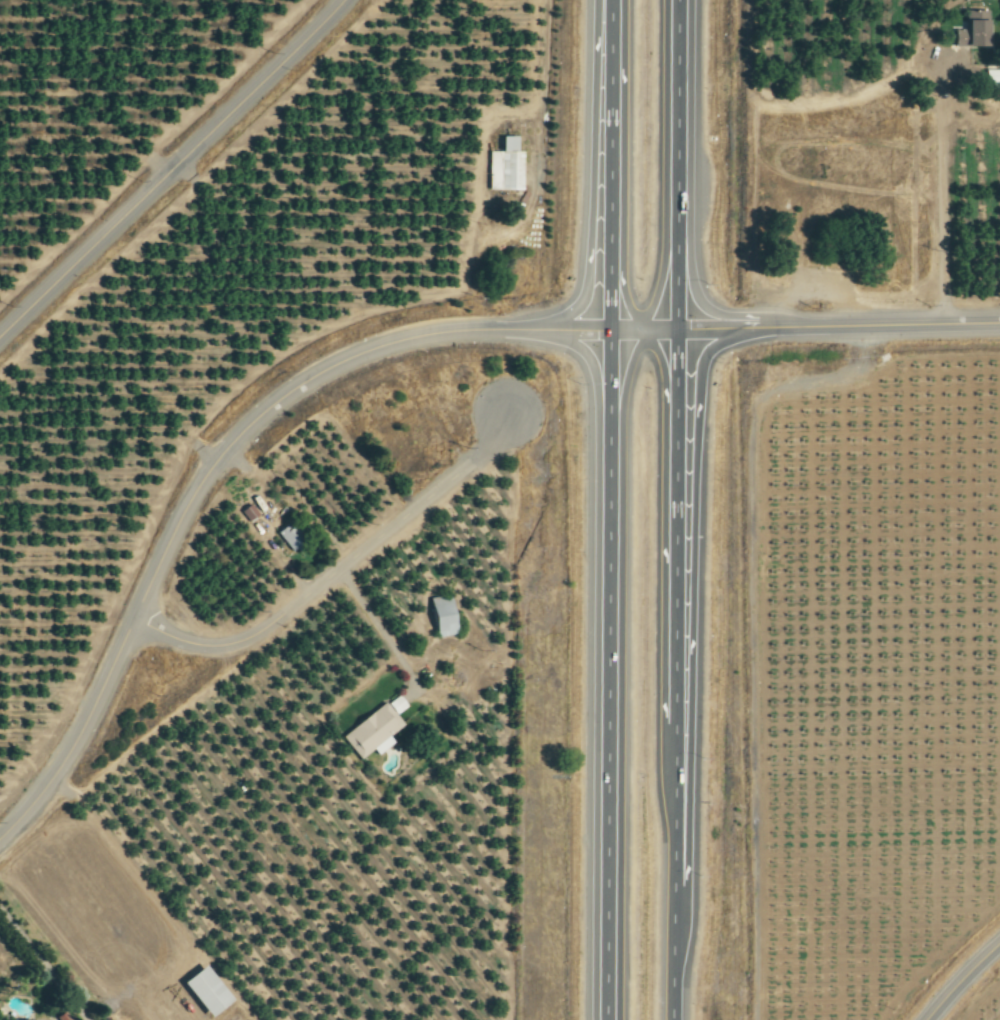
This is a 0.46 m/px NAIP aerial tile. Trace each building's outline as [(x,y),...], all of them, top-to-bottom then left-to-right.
[(952,46),(984,46),(984,10),(963,11),(964,29),(952,29),(952,46)] [(983,69),(983,87),(999,87),(999,69),(983,69)] [(519,152),(514,152),(514,137),(498,137),(498,151),(487,151),(487,190),(520,190),(519,152)] [(283,524),(274,532),(291,550),(300,542),(283,524)] [(429,597),(431,636),(451,634),(449,596),(429,597)] [(400,725),(383,702),(339,734),(357,759),(371,749),(374,754),(391,742),(386,735),(400,725)] [(205,1017),(227,999),(200,965),(178,982),(205,1017)] [(62,1010),(51,1018),(49,1019),(70,1019),(62,1010)]
